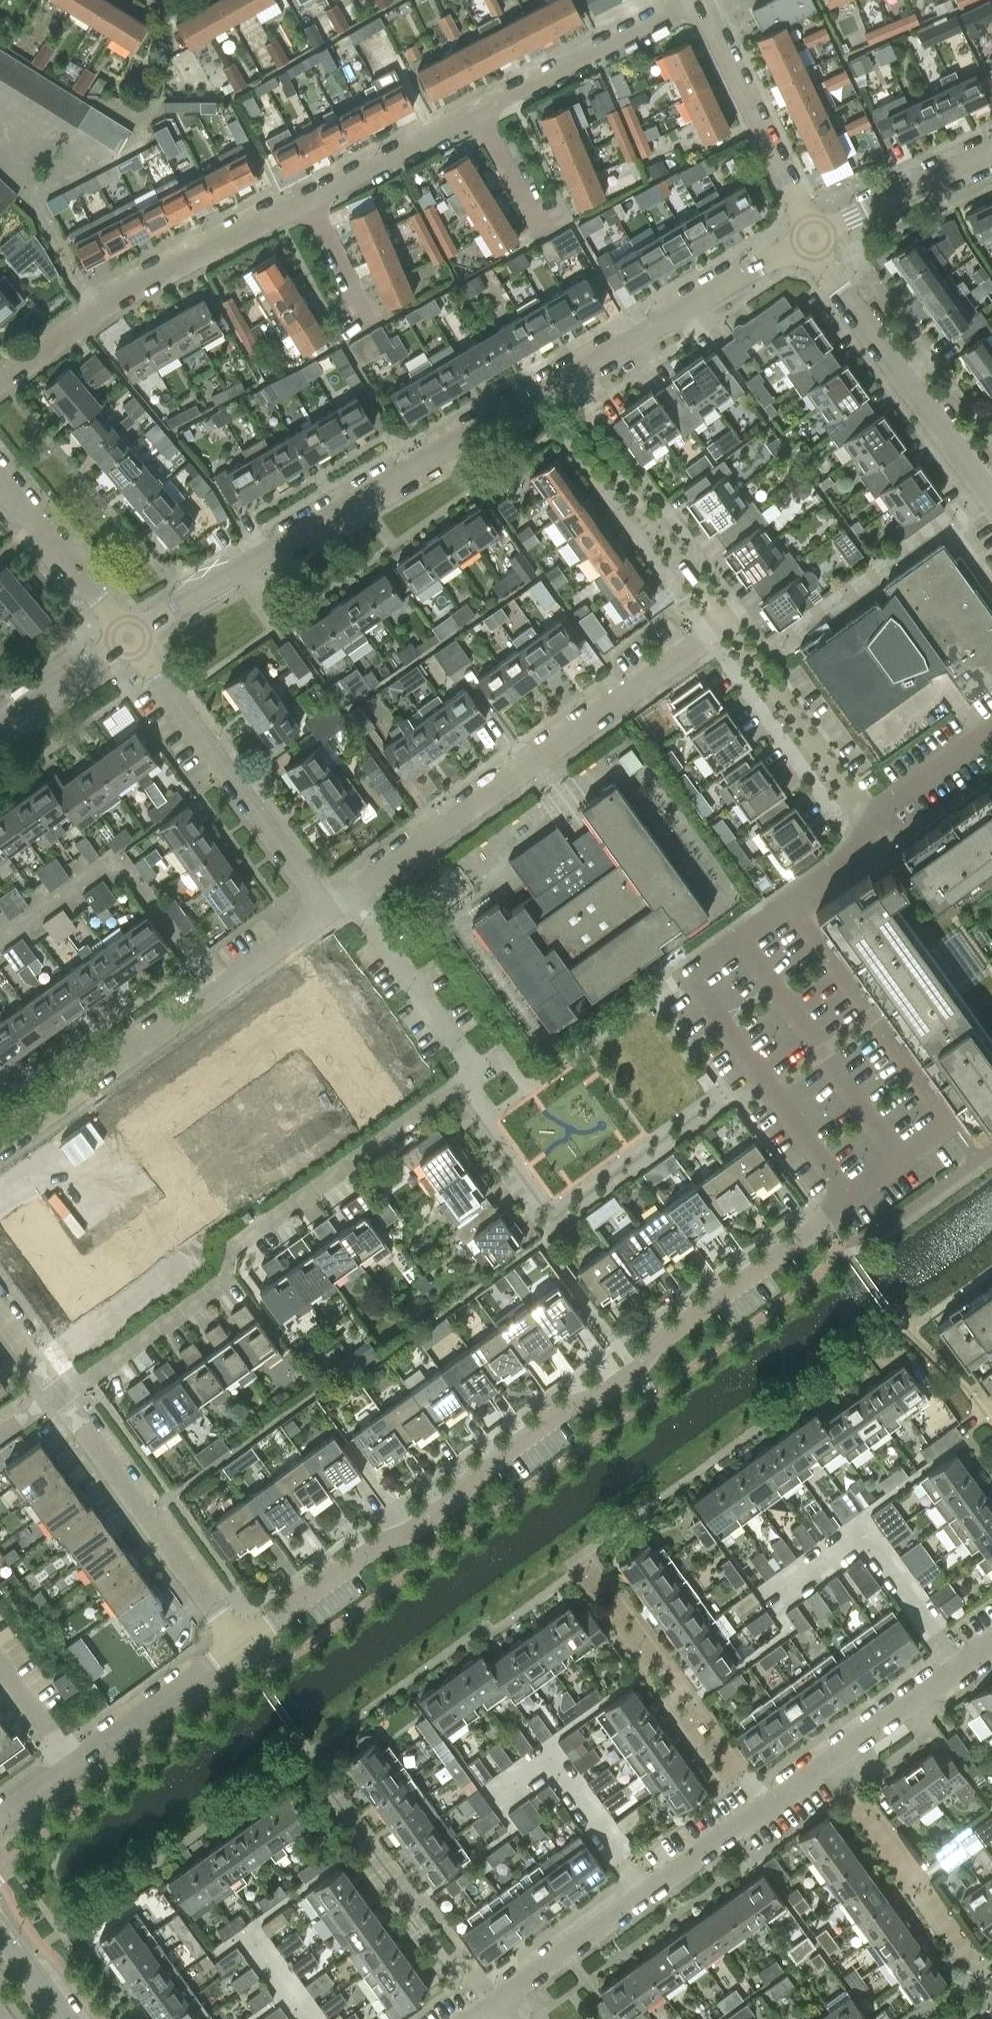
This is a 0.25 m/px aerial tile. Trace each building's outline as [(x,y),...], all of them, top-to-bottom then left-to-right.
[(77,0),(55,0),(71,10),(77,0)] [(105,0),(77,0),(71,10),(91,22),(105,0)] [(111,35),(126,12),(107,0),(105,0),(91,22),(111,35)] [(217,0),(196,11),(210,35),(231,23),(217,0)] [(245,0),(217,0),(231,23),(252,12),(245,0)] [(252,12),(272,0),(245,0),(252,12)] [(380,9),(392,2),(390,0),(375,0),(380,9)] [(559,30),(582,18),(572,0),(550,0),(544,3),(559,30)] [(595,12),(618,0),(588,0),(595,12)] [(763,34),(783,25),(790,21),(780,0),(770,0),(751,9),(763,34)] [(790,21),(815,9),(811,0),(780,0),(790,21)] [(991,19),(991,5),(990,0),(987,0),(959,13),(971,38),(987,30),(984,23),(991,19)] [(487,6),(492,17),(503,11),(497,1),(487,6)] [(325,10),(331,21),(343,14),(337,3),(325,10)] [(537,41),(559,30),(544,3),(523,14),(537,41)] [(210,35),(196,11),(175,23),(189,47),(210,35)] [(901,16),(906,28),(919,23),(914,11),(901,16)] [(129,55),(133,48),(148,25),(126,12),(111,35),(121,41),(117,47),(129,55)] [(438,18),(444,28),(454,23),(449,12),(438,18)] [(331,21),(338,32),(350,26),(343,14),(331,21)] [(502,25),(516,52),(537,41),(523,14),(502,25)] [(353,43),(385,25),(380,16),(348,34),(353,43)] [(889,22),(894,34),(906,28),(901,16),(889,22)] [(933,43),(960,30),(962,29),(956,16),(926,29),(933,43)] [(877,27),(882,39),(894,34),(889,22),(877,27)] [(444,28),(449,39),(460,33),(454,23),(444,28)] [(516,52),(502,25),(481,36),(495,63),(516,52)] [(763,34),(757,37),(756,38),(767,61),(794,48),(783,25),(763,34)] [(818,41),(828,37),(829,36),(824,26),(813,31),(813,32),(818,41)] [(864,32),(869,44),(882,39),(877,27),(864,32)] [(917,33),(923,47),(933,43),(926,29),(917,33)] [(14,37),(3,30),(0,35),(0,41),(8,47),(14,37)] [(807,47),(818,41),(813,32),(802,37),(807,47)] [(473,74),(495,63),(481,36),(459,47),(473,74)] [(264,44),(271,56),(283,50),(276,37),(264,44)] [(37,52),(48,59),(55,48),(44,41),(37,52)] [(412,59),(422,54),(416,42),(406,47),(412,59)] [(662,54),(672,75),(697,63),(687,43),(662,54)] [(882,48),(888,61),(898,57),(892,43),(882,48)] [(8,51),(0,46),(0,64),(8,51)] [(406,47),(399,51),(404,63),(412,59),(406,47)] [(473,74),(459,47),(438,58),(452,85),(473,74)] [(794,48),(767,61),(777,83),(804,70),(794,48)] [(873,51),(880,65),(888,61),(882,48),(873,51)] [(271,56),(277,66),(288,60),(283,50),(271,56)] [(0,64),(0,78),(3,80),(17,57),(8,51),(0,64)] [(289,77),(321,60),(316,51),(284,69),(285,71),(277,75),(284,86),(281,87),(286,96),(296,91),(289,77)] [(42,68),(43,67),(48,59),(37,52),(31,61),(42,68)] [(851,62),(857,76),(874,68),(868,54),(851,62)] [(12,86),(26,63),(17,57),(3,80),(12,86)] [(452,85),(438,58),(417,69),(431,96),(452,85)] [(222,68),(228,79),(240,72),(234,61),(222,68)] [(26,63),(12,86),(21,91),(35,68),(26,63)] [(682,97),(708,86),(697,63),(672,75),(682,97)] [(78,76),(89,83),(96,73),(85,66),(78,76)] [(30,97),(44,74),(35,68),(21,91),(30,97)] [(838,86),(848,81),(850,80),(845,69),(833,74),(838,86)] [(804,70),(777,83),(787,104),(815,91),(804,70)] [(391,118),(413,107),(400,83),(394,71),(384,77),(390,88),(379,94),(378,94),(391,118)] [(228,79),(234,90),(246,83),(240,72),(228,79)] [(44,74),(30,97),(39,103),(54,80),(44,74)] [(268,90),(279,83),(274,74),(264,81),(268,90)] [(823,79),(828,90),(838,86),(833,74),(823,79)] [(973,74),(952,84),(964,110),(986,100),(973,74)] [(83,93),(83,92),(89,83),(78,76),(72,86),(83,93)] [(48,108),(63,86),(54,80),(39,103),(48,108)] [(253,87),(258,96),(268,90),(264,81),(253,87)] [(391,118),(378,94),(379,94),(373,83),(363,88),(369,100),(357,105),(370,129),(391,118)] [(952,84),(930,94),(942,120),(964,110),(952,84)] [(63,86),(48,108),(58,114),(72,91),(63,86)] [(693,119),(718,108),(708,86),(682,97),(693,119)] [(601,114),(614,109),(606,89),(592,94),(601,114)] [(632,96),(637,106),(649,100),(644,90),(632,96)] [(72,91),(58,114),(67,120),(80,98),(81,97),(72,91)] [(815,91),(787,104),(797,126),(825,113),(815,91)] [(237,100),(247,119),(261,111),(251,92),(237,100)] [(898,141),(921,130),(909,104),(908,105),(903,93),(872,108),(885,136),(894,131),(898,141)] [(632,96),(628,98),(627,94),(617,98),(621,106),(620,106),(625,117),(635,113),(633,108),(637,106),(632,96)] [(921,130),(942,120),(930,94),(909,104),(921,130)] [(80,128),(93,106),(80,98),(67,120),(80,128)] [(348,141),(370,129),(357,105),(336,116),(348,141)] [(93,106),(80,128),(93,136),(106,115),(93,106)] [(540,118),(549,141),(575,130),(565,107),(540,118)] [(605,112),(610,125),(621,120),(616,108),(605,112)] [(718,108),(693,119),(703,142),(729,130),(718,108)] [(625,117),(631,131),(641,127),(635,113),(625,117)] [(825,113),(797,126),(808,148),(835,135),(825,113)] [(859,129),(868,125),(871,124),(865,113),(854,119),(859,129)] [(106,144),(119,123),(106,115),(93,136),(106,144)] [(327,151),(348,141),(336,116),(314,127),(327,151)] [(844,124),(849,134),(859,129),(854,119),(844,124)] [(610,125),(615,137),(626,132),(621,120),(610,125)] [(119,123),(106,144),(119,152),(132,131),(119,123)] [(314,127),(293,138),(306,162),(327,151),(314,127)] [(631,131),(635,143),(646,138),(641,127),(631,131)] [(284,174),(306,162),(293,138),(288,128),(266,139),(267,141),(284,174)] [(584,152),(575,130),(549,141),(559,163),(584,152)] [(615,137),(621,149),(631,145),(626,132),(615,137)] [(835,135),(808,148),(818,169),(845,156),(835,135)] [(169,137),(165,139),(159,142),(163,150),(173,145),(169,137)] [(635,143),(641,156),(652,152),(646,138),(635,143)] [(151,156),(163,150),(159,142),(147,148),(151,156)] [(236,187),(257,176),(241,143),(218,154),(223,164),(236,187)] [(750,152),(746,143),(735,149),(740,157),(750,152)] [(626,162),(635,158),(637,158),(631,145),(621,149),(626,162)] [(559,163),(568,185),(594,174),(584,152),(559,163)] [(131,167),(133,170),(143,164),(137,154),(127,159),(116,165),(120,173),(131,167)] [(707,174),(716,168),(708,155),(699,160),(707,174)] [(456,192),(480,178),(466,156),(442,171),(456,192)] [(661,159),(646,166),(652,178),(667,171),(661,159)] [(691,165),(698,178),(707,174),(699,160),(691,165)] [(214,198),(236,187),(223,164),(202,175),(214,198)] [(109,179),(120,173),(116,165),(105,171),(109,179)] [(594,174),(568,185),(577,207),(603,197),(594,174)] [(193,210),(214,198),(202,175),(181,186),(193,210)] [(9,186),(0,177),(0,195),(9,186)] [(480,178),(456,192),(468,213),(492,198),(480,178)] [(663,196),(671,192),(663,178),(655,183),(663,196)] [(84,181),(75,186),(73,187),(78,196),(88,190),(84,181)] [(646,188),(654,202),(663,196),(655,183),(646,188)] [(0,195),(0,212),(17,194),(9,186),(0,195)] [(171,221),(193,210),(181,186),(159,197),(171,221)] [(742,186),(722,198),(738,226),(759,214),(742,186)] [(73,187),(61,193),(65,202),(78,196),(73,187)] [(423,207),(433,203),(436,201),(429,190),(417,197),(423,207)] [(150,232),(171,221),(159,197),(138,208),(150,232)] [(150,232),(138,208),(137,208),(132,198),(111,209),(116,219),(128,243),(150,232)] [(481,233),(505,218),(492,198),(468,213),(481,233)] [(716,239),(738,226),(722,198),(700,211),(716,239)] [(618,219),(627,214),(619,201),(610,206),(618,219)] [(422,208),(429,221),(439,215),(433,203),(423,207),(422,208)] [(990,203),(968,214),(980,240),(991,234),(991,208),(990,203)] [(348,218),(358,240),(384,229),(374,206),(348,218)] [(601,211),(609,224),(618,219),(610,206),(601,211)] [(408,215),(415,228),(425,223),(418,210),(408,215)] [(695,252),(716,239),(700,211),(679,224),(695,252)] [(429,221),(435,232),(445,227),(439,215),(429,221)] [(517,239),(505,218),(481,233),(494,253),(517,239)] [(946,237),(934,243),(938,251),(951,242),(961,235),(953,218),(940,224),(946,237)] [(107,254),(128,243),(116,219),(95,230),(107,254)] [(594,231),(588,220),(579,225),(585,236),(594,231)] [(415,228),(421,240),(432,235),(425,223),(415,228)] [(673,264),(695,252),(679,224),(657,237),(673,264)] [(435,232),(441,245),(452,239),(445,227),(435,232)] [(358,240),(367,262),(393,251),(384,229),(358,240)] [(559,235),(571,255),(581,249),(569,229),(559,235)] [(85,265),(107,254),(95,230),(73,242),(85,265)] [(6,257),(26,240),(18,231),(0,246),(0,250),(6,257)] [(421,240),(428,252),(438,247),(432,235),(421,240)] [(571,255),(559,235),(548,241),(560,261),(571,255)] [(652,277),(673,264),(657,237),(635,249),(652,277)] [(891,255),(905,275),(938,251),(934,243),(923,251),(914,238),(891,255)] [(441,245),(447,256),(458,251),(452,239),(441,245)] [(14,266),(33,249),(26,240),(6,257),(14,266)] [(560,261),(548,241),(537,247),(549,268),(560,261)] [(951,242),(938,251),(905,275),(920,295),(943,278),(935,267),(946,259),(945,258),(955,248),(951,242)] [(433,264),(441,259),(444,258),(438,247),(428,252),(433,264)] [(624,282),(629,290),(652,277),(635,249),(612,263),(605,250),(595,256),(614,288),(624,282)] [(393,251),(367,262),(376,284),(402,273),(393,251)] [(515,257),(522,269),(529,265),(522,253),(515,257)] [(287,275),(274,256),(243,276),(255,295),(287,275)] [(522,269),(515,257),(506,262),(513,275),(522,269)] [(969,274),(977,284),(987,277),(980,266),(969,274)] [(402,273),(376,284),(386,306),(412,295),(402,273)] [(477,292),(486,287),(478,273),(469,279),(477,292)] [(956,284),(948,274),(943,278),(920,295),(933,314),(957,297),(967,290),(961,280),(956,284)] [(0,278),(0,317),(13,307),(15,309),(24,300),(3,275),(0,278)] [(299,295),(287,275),(255,295),(267,315),(299,295)] [(563,291),(580,319),(601,306),(584,278),(563,291)] [(461,284),(469,297),(477,292),(469,279),(461,284)] [(558,331),(580,319),(563,291),(542,303),(558,331)] [(805,314),(797,304),(793,307),(783,294),(731,331),(734,336),(720,347),(735,367),(750,356),(744,348),(760,337),(765,345),(770,341),(780,356),(820,327),(809,311),(805,314)] [(290,332),(289,331),(312,316),(299,295),(267,315),(281,338),(290,332)] [(223,302),(232,320),(241,316),(231,297),(223,302)] [(433,315),(441,310),(434,297),(425,302),(433,315)] [(956,328),(962,337),(987,319),(980,310),(970,316),(957,297),(933,314),(948,334),(956,328)] [(182,312),(198,341),(227,325),(216,306),(209,310),(203,300),(182,312)] [(980,309),(987,318),(991,314),(991,300),(987,304),(983,308),(980,309)] [(425,302),(417,307),(424,320),(433,315),(425,302)] [(537,344),(558,331),(542,303),(520,316),(537,344)] [(182,312),(160,325),(176,354),(198,341),(182,312)] [(239,333),(247,328),(241,316),(232,320),(239,333)] [(289,331),(290,332),(303,353),(326,338),(312,316),(289,331)] [(515,357),(537,344),(520,316),(499,329),(515,357)] [(984,336),(991,331),(991,327),(987,319),(962,337),(969,346),(961,352),(975,372),(991,359),(991,347),(984,336)] [(160,325),(138,338),(155,367),(176,354),(160,325)] [(380,326),(370,332),(382,353),(385,351),(392,346),(388,339),(381,328),(380,326)] [(786,374),(794,384),(834,355),(827,346),(832,343),(820,327),(780,356),(791,370),(786,374)] [(239,333),(246,347),(255,342),(247,328),(239,333)] [(494,369),(515,357),(499,329),(477,341),(494,369)] [(360,338),(372,359),(382,353),(370,332),(360,338)] [(132,380),(155,367),(138,338),(115,351),(132,380)] [(360,366),(372,359),(360,338),(348,345),(360,366)] [(401,341),(393,346),(400,358),(408,353),(401,341)] [(477,341),(455,354),(472,382),(494,369),(477,341)] [(246,347),(252,357),(261,352),(255,342),(246,347)] [(472,382),(455,354),(455,355),(449,344),(427,357),(433,367),(435,366),(451,394),(472,382)] [(385,351),(392,363),(400,358),(393,346),(392,346),(385,351)] [(355,372),(340,347),(329,354),(343,378),(355,372)] [(732,399),(744,391),(715,350),(705,358),(701,353),(686,364),(715,405),(729,394),(732,399)] [(45,389),(75,424),(99,403),(90,392),(112,374),(95,354),(73,373),(70,368),(45,389)] [(806,392),(817,406),(857,377),(846,362),(841,365),(834,355),(794,384),(802,395),(806,392)] [(315,376),(323,371),(315,358),(307,363),(315,376)] [(975,372),(989,392),(991,390),(991,359),(975,372)] [(298,369),(306,382),(315,376),(307,363),(298,369)] [(700,415),(715,405),(686,364),(670,376),(673,380),(664,387),(693,427),(703,420),(700,415)] [(413,379),(429,407),(451,394),(435,366),(433,367),(413,379)] [(756,374),(745,381),(750,389),(761,381),(756,374)] [(822,424),(830,435),(870,406),(864,396),(868,393),(857,377),(817,406),(827,421),(822,424)] [(406,421),(429,407),(412,379),(389,393),(406,421)] [(225,388),(230,397),(245,389),(240,380),(225,388)] [(270,399),(278,394),(270,381),(263,386),(270,399)] [(263,386),(254,391),(261,404),(270,399),(263,386)] [(682,435),(693,427),(664,387),(654,394),(651,389),(635,401),(664,441),(678,431),(682,435)] [(211,395),(216,404),(230,397),(225,388),(211,395)] [(122,405),(128,412),(140,402),(134,395),(122,405)] [(356,397),(334,410),(351,438),(373,425),(356,397)] [(649,451),(664,441),(635,401),(619,412),(622,417),(612,424),(641,464),(653,456),(649,451)] [(777,411),(770,401),(763,406),(771,416),(777,411)] [(135,420),(145,412),(147,410),(140,402),(128,412),(129,413),(116,424),(123,432),(136,421),(135,420)] [(99,403),(75,424),(76,426),(71,430),(87,447),(111,426),(96,408),(101,405),(99,403)] [(180,411),(185,420),(200,412),(195,403),(180,411)] [(218,409),(226,422),(234,417),(227,405),(218,409)] [(843,443),(853,457),(893,428),(882,412),(877,416),(870,406),(830,435),(838,446),(843,443)] [(210,414),(217,427),(226,422),(218,409),(210,414)] [(334,410),(313,422),(329,451),(351,438),(334,410)] [(166,418),(170,427),(185,420),(180,411),(166,418)] [(313,422),(291,435),(308,463),(329,451),(313,422)] [(127,445),(111,426),(87,447),(103,466),(127,445)] [(859,475),(867,486),(907,457),(900,447),(904,444),(893,428),(853,457),(863,472),(859,475)] [(155,443),(161,450),(172,440),(166,434),(155,443)] [(291,435),(269,448),(286,476),(308,463),(291,435)] [(242,450),(248,460),(264,489),(286,476),(269,448),(263,437),(242,450)] [(167,458),(177,449),(179,448),(172,440),(161,450),(167,458)] [(722,453),(713,440),(706,445),(715,457),(722,453)] [(103,466),(119,486),(144,465),(127,445),(103,466)] [(879,493),(889,508),(929,479),(918,463),(914,466),(907,457),(867,486),(874,497),(879,493)] [(531,475),(546,495),(569,478),(555,458),(531,475)] [(731,470),(723,459),(682,488),(690,498),(685,501),(696,517),(737,488),(726,474),(731,470)] [(240,498),(242,502),(264,489),(248,460),(227,473),(224,469),(213,476),(230,504),(240,498)] [(160,484),(144,465),(119,486),(135,505),(160,484)] [(188,483),(192,489),(203,479),(199,474),(188,483)] [(823,489),(833,481),(828,475),(818,482),(823,489)] [(552,520),(583,498),(569,478),(546,495),(553,505),(545,510),(552,520)] [(192,489),(199,497),(210,487),(203,479),(192,489)] [(941,494),(929,479),(889,508),(900,522),(895,525),(903,537),(944,508),(936,498),(941,494)] [(135,505),(151,523),(176,503),(160,484),(135,505)] [(747,503),(737,488),(696,517),(708,533),(712,530),(719,539),(759,510),(752,499),(747,503)] [(220,503),(212,489),(202,495),(210,509),(220,503)] [(495,506),(507,523),(519,514),(507,498),(495,506)] [(583,498),(552,520),(566,539),(597,517),(583,498)] [(194,524),(176,503),(151,523),(169,545),(194,524)] [(831,514),(825,505),(816,511),(819,517),(826,518),(831,514)] [(458,520),(477,547),(498,532),(479,506),(458,520)] [(767,521),(759,510),(719,539),(726,549),(722,552),(733,568),(773,539),(763,524),(767,521)] [(597,517),(566,539),(580,559),(611,537),(597,517)] [(456,561),(477,547),(458,520),(438,535),(456,561)] [(858,520),(850,525),(855,533),(863,527),(858,520)] [(516,533),(522,541),(534,532),(528,524),(516,533)] [(831,540),(849,564),(862,555),(844,530),(831,540)] [(522,541),(527,549),(539,540),(534,532),(522,541)] [(456,561),(438,535),(417,549),(436,575),(456,561)] [(611,537),(580,559),(594,578),(602,573),(625,556),(611,537)] [(784,553),(773,539),(733,568),(744,583),(749,580),(756,590),(796,561),(788,550),(784,553)] [(856,726),(927,675),(929,677),(931,676),(927,667),(940,663),(941,661),(967,698),(991,680),(991,616),(990,613),(991,612),(991,604),(988,599),(975,591),(969,584),(968,579),(966,580),(940,545),(885,584),(891,592),(890,594),(881,604),(875,598),(873,599),(874,601),(815,644),(811,638),(799,647),(856,726)] [(415,590),(436,575),(417,549),(396,564),(415,590)] [(517,549),(506,556),(513,567),(523,581),(534,574),(517,549)] [(625,556),(602,573),(616,592),(639,576),(625,556)] [(812,571),(808,570),(803,571),(796,561),(756,590),(763,599),(758,603),(777,628),(813,602),(806,593),(815,586),(817,582),(817,578),(815,574),(812,571)] [(544,572),(550,580),(562,571),(556,563),(544,572)] [(20,577),(18,580),(6,566),(0,571),(0,596),(15,613),(8,619),(24,639),(50,617),(32,596),(35,594),(20,577)] [(513,567),(498,577),(508,592),(523,581),(513,567)] [(550,580),(555,588),(568,579),(562,571),(550,580)] [(383,573),(362,587),(381,614),(402,599),(383,573)] [(639,576),(616,592),(608,598),(622,618),(654,596),(639,576)] [(499,598),(508,592),(498,577),(489,583),(499,598)] [(552,598),(537,578),(527,585),(542,605),(552,598)] [(360,628),(381,614),(362,587),(342,602),(360,628)] [(347,652),(367,638),(360,628),(342,602),(321,616),(340,643),(347,652)] [(458,608),(466,620),(475,614),(466,602),(458,608)] [(572,611),(577,619),(589,610),(583,602),(572,611)] [(499,623),(508,617),(500,606),(491,613),(499,623)] [(450,613),(459,625),(466,620),(458,608),(450,613)] [(584,628),(596,619),(589,610),(577,619),(584,628)] [(482,619),(490,630),(499,623),(491,613),(482,619)] [(340,643),(321,616),(300,631),(319,657),(340,643)] [(560,665),(581,649),(559,620),(538,635),(560,665)] [(529,623),(509,637),(518,650),(518,649),(540,680),(560,665),(538,635),(529,623)] [(458,667),(470,659),(455,638),(443,646),(458,667)] [(276,648),(291,669),(302,662),(286,641),(276,648)] [(403,646),(412,658),(420,653),(411,641),(403,646)] [(396,652),(404,664),(412,658),(403,646),(396,652)] [(433,653),(448,675),(458,667),(443,646),(433,653)] [(520,694),(540,680),(518,649),(518,650),(498,664),(520,694)] [(302,662),(291,669),(298,679),(308,671),(302,662)] [(520,694),(498,664),(478,679),(499,709),(520,694)] [(225,687),(240,707),(269,686),(255,665),(225,687)] [(362,675),(371,687),(379,681),(371,669),(362,675)] [(402,691),(413,683),(405,672),(394,680),(402,691)] [(328,685),(343,707),(354,699),(339,677),(328,685)] [(387,685),(395,696),(402,691),(394,680),(387,685)] [(684,728),(688,725),(717,705),(720,702),(711,688),(707,691),(699,680),(670,700),(675,707),(671,710),(684,728)] [(240,707),(254,727),(284,705),(269,686),(240,707)] [(465,688),(443,703),(465,733),(487,718),(465,688)] [(304,721),(312,732),(339,712),(332,701),(304,721)] [(443,703),(423,718),(445,748),(465,733),(443,703)] [(363,734),(375,726),(359,704),(347,713),(363,734)] [(284,705),(254,727),(270,749),(300,727),(284,705)] [(688,734),(701,751),(737,725),(728,712),(724,715),(717,705),(688,725),(692,731),(688,734)] [(319,743),(346,723),(347,723),(339,712),(312,732),(319,743)] [(408,718),(398,725),(425,763),(445,748),(423,718),(413,725),(408,718)] [(425,763),(398,725),(389,732),(394,739),(383,747),(405,777),(425,763)] [(718,766),(722,773),(751,752),(743,741),(747,739),(737,725),(701,751),(714,769),(718,766)] [(153,780),(146,769),(157,761),(135,732),(113,748),(134,777),(136,776),(143,787),(153,780)] [(285,769),(300,790),(330,769),(315,747),(285,769)] [(121,798),(115,791),(134,777),(113,748),(93,762),(119,798),(121,798)] [(759,763),(751,752),(722,773),(727,779),(723,782),(736,800),(772,774),(763,760),(759,763)] [(360,764),(366,773),(377,765),(371,757),(360,764)] [(72,777),(99,814),(119,798),(93,762),(72,777)] [(377,765),(366,773),(381,794),(392,786),(377,765)] [(300,790),(315,810),(351,784),(342,772),(336,777),(330,769),(300,790)] [(99,814),(72,777),(63,784),(56,773),(45,781),(67,810),(74,821),(89,810),(95,817),(99,814)] [(752,814),(757,821),(785,800),(778,789),(781,787),(772,774),(736,800),(748,817),(752,814)] [(65,830),(56,818),(67,810),(45,781),(24,797),(54,838),(65,830)] [(899,848),(900,850),(904,856),(918,875),(956,927),(991,977),(991,781),(899,848)] [(472,920),(549,1027),(574,1009),(566,998),(582,986),(586,991),(679,924),(683,930),(708,912),(615,783),(614,782),(589,800),(606,823),(573,847),(556,824),(508,858),(533,893),(505,914),(496,902),(472,920)] [(365,804),(351,784),(315,810),(330,830),(365,804)] [(155,806),(163,816),(184,801),(176,791),(155,806)] [(50,841),(54,838),(24,797),(4,812),(25,841),(41,829),(50,841)] [(757,830),(770,848),(806,822),(797,808),(793,811),(785,800),(757,821),(761,827),(757,830)] [(154,823),(163,816),(155,806),(146,812),(154,823)] [(158,828),(172,848),(202,826),(188,806),(158,828)] [(0,814),(0,849),(5,855),(25,841),(4,812),(0,814)] [(806,822),(770,848),(783,865),(786,862),(792,869),(820,849),(812,837),(816,835),(806,822)] [(217,846),(202,826),(172,848),(187,868),(217,846)] [(115,836),(122,846),(132,839),(125,828),(115,836)] [(85,836),(83,837),(75,843),(88,863),(99,855),(85,836)] [(114,852),(122,846),(115,836),(106,842),(114,852)] [(187,868),(201,888),(231,866),(217,846),(187,868)] [(143,856),(132,864),(138,872),(149,864),(143,856)] [(69,877),(61,866),(55,857),(45,864),(59,884),(69,877)] [(49,891),(59,884),(45,864),(36,871),(49,891)] [(157,875),(149,864),(138,872),(146,882),(157,875)] [(247,888),(231,866),(201,888),(216,908),(212,911),(224,927),(254,905),(244,891),(247,888)] [(815,913),(833,938),(879,1001),(888,1014),(950,1100),(968,1125),(970,1124),(985,1113),(990,1121),(991,1119),(991,1048),(943,981),(927,959),(884,899),(904,885),(903,884),(899,877),(898,877),(897,876),(894,878),(890,872),(888,874),(888,873),(874,883),(869,876),(870,876),(868,874),(867,875),(848,889),(846,886),(828,899),(830,902),(816,911),(816,912),(815,913)] [(918,875),(906,884),(904,885),(884,899),(927,959),(943,981),(991,1048),(991,977),(956,927),(918,875)] [(102,881),(93,888),(107,907),(117,900),(102,881)] [(19,913),(29,905),(15,886),(5,893),(19,913)] [(93,888),(83,894),(97,913),(107,907),(93,888)] [(19,913),(5,893),(0,897),(0,907),(9,920),(19,913)] [(168,912),(179,904),(172,896),(162,904),(168,912)] [(194,926),(179,904),(168,912),(183,934),(194,926)] [(62,909),(53,916),(66,936),(76,929),(62,909)] [(43,923),(49,933),(56,943),(66,936),(53,916),(43,923)] [(125,932),(146,961),(167,946),(146,917),(125,932)] [(105,946),(126,975),(146,961),(125,932),(105,946)] [(36,958),(29,948),(22,938),(12,945),(26,965),(36,958)] [(126,975),(105,946),(95,953),(87,941),(77,949),(85,960),(85,961),(106,990),(126,975)] [(16,972),(26,965),(12,945),(2,952),(16,972)] [(86,1004),(106,990),(84,961),(65,975),(86,1004)] [(45,989),(65,1019),(86,1004),(65,975),(45,989)] [(170,1195),(48,1283),(72,1317),(220,1209),(168,1137),(339,1014),(315,980),(118,1123),(170,1195)] [(24,1004),(46,1033),(65,1019),(45,989),(24,1004)] [(5,1018),(26,1048),(46,1033),(24,1004),(5,1018)] [(4,1063),(26,1048),(5,1018),(0,1022),(0,1057),(4,1063)] [(348,1025),(310,1053),(362,1125),(400,1098),(348,1025)] [(705,1090),(706,1090),(715,1083),(705,1070),(696,1077),(705,1090)] [(709,1126),(701,1132),(708,1141),(716,1135),(709,1126)] [(472,1162),(462,1148),(455,1153),(437,1127),(400,1154),(410,1167),(420,1160),(428,1172),(420,1178),(430,1192),(438,1186),(465,1166),(465,1167),(472,1162)] [(756,1190),(761,1196),(782,1180),(754,1142),(724,1163),(748,1196),(756,1190)] [(752,1202),(748,1196),(724,1163),(695,1184),(719,1217),(727,1211),(732,1217),(752,1202)] [(481,1174),(474,1179),(465,1167),(465,1166),(438,1186),(447,1198),(439,1204),(448,1217),(446,1218),(455,1230),(491,1204),(484,1193),(491,1188),(481,1174)] [(651,1185),(658,1180),(650,1169),(643,1174),(651,1185)] [(724,1223),(719,1217),(695,1184),(666,1205),(690,1238),(698,1232),(702,1238),(724,1223)] [(390,1249),(369,1220),(377,1214),(361,1191),(339,1207),(351,1224),(338,1233),(357,1260),(370,1251),(376,1259),(390,1249)] [(36,1197),(2,1221),(39,1272),(72,1248),(36,1197)] [(499,1214),(491,1204),(455,1230),(463,1242),(474,1234),(482,1246),(474,1253),(484,1267),(526,1236),(518,1226),(511,1230),(499,1214)] [(695,1244),(690,1238),(666,1205),(637,1226),(661,1260),(661,1259),(669,1253),(673,1259),(695,1244)] [(595,1209),(585,1216),(592,1226),(602,1219),(595,1209)] [(244,1220),(250,1216),(246,1211),(240,1214),(244,1220)] [(312,1251),(331,1278),(332,1278),(344,1269),(350,1278),(363,1268),(357,1260),(338,1233),(326,1216),(313,1226),(325,1242),(312,1251)] [(665,1265),(661,1259),(661,1260),(637,1226),(607,1248),(631,1281),(632,1280),(640,1275),(644,1280),(665,1265)] [(331,1278),(312,1251),(301,1235),(287,1245),(299,1261),(287,1270),(286,1270),(305,1297),(306,1297),(318,1288),(324,1297),(338,1286),(332,1278),(331,1278)] [(636,1286),(632,1280),(631,1281),(607,1248),(578,1269),(602,1302),(611,1296),(615,1302),(636,1286)] [(305,1297),(286,1270),(287,1270),(275,1254),(261,1264),(273,1280),(260,1289),(279,1316),(292,1307),(298,1315),(312,1305),(306,1297),(305,1297)] [(493,1281),(500,1291),(513,1282),(506,1272),(493,1281)] [(560,1333),(564,1339),(585,1323),(557,1284),(527,1306),(551,1339),(552,1339),(560,1333)] [(936,1326),(961,1360),(991,1338),(991,1285),(936,1326)] [(262,1356),(268,1364),(282,1354),(244,1303),(230,1313),(242,1329),(230,1338),(249,1365),(250,1365),(262,1356)] [(556,1345),(552,1339),(551,1339),(527,1306),(498,1327),(522,1360),(523,1360),(530,1354),(535,1360),(556,1345)] [(417,1338),(425,1349),(454,1327),(446,1316),(417,1338)] [(249,1365),(230,1338),(218,1321),(205,1331),(216,1348),(204,1356),(204,1357),(223,1384),(224,1383),(236,1375),(242,1383),(256,1373),(250,1365),(249,1365)] [(527,1366),(523,1360),(522,1360),(498,1327),(469,1348),(493,1381),(501,1375),(506,1381),(527,1366)] [(223,1384),(204,1357),(204,1356),(192,1340),(179,1350),(190,1366),(178,1375),(197,1402),(198,1402),(210,1393),(216,1402),(230,1392),(224,1383),(223,1384)] [(498,1387),(493,1381),(469,1348),(440,1369),(464,1402),(472,1396),(477,1402),(498,1387)] [(166,1359),(153,1369),(164,1385),(152,1394),(177,1430),(204,1410),(198,1402),(197,1402),(178,1375),(166,1359)] [(902,1407),(908,1415),(929,1400),(903,1363),(882,1378),(902,1407)] [(469,1408),(464,1402),(440,1369),(411,1390),(435,1423),(443,1417),(447,1423),(469,1408)] [(990,1376),(979,1384),(986,1395),(991,1391),(991,1379),(990,1376)] [(138,1404),(125,1413),(151,1449),(177,1430),(152,1394),(141,1378),(127,1388),(138,1404)] [(882,1378),(862,1393),(882,1421),(882,1422),(888,1430),(899,1422),(893,1413),(902,1407),(882,1378)] [(439,1429),(435,1423),(411,1390),(381,1411),(405,1445),(406,1444),(414,1438),(418,1444),(439,1429)] [(862,1393),(842,1408),(862,1436),(868,1445),(888,1430),(882,1422),(882,1421),(862,1393)] [(842,1408),(822,1422),(835,1441),(834,1441),(841,1449),(848,1459),(859,1451),(853,1443),(862,1436),(842,1408)] [(410,1450),(406,1444),(405,1445),(381,1411),(352,1433),(376,1466),(385,1460),(389,1466),(410,1450)] [(822,1422),(815,1412),(794,1427),(815,1455),(814,1456),(820,1464),(841,1449),(834,1441),(835,1441),(822,1422)] [(774,1442),(795,1470),(794,1470),(800,1479),(811,1471),(805,1462),(814,1456),(815,1455),(794,1427),(774,1442)] [(937,1454),(957,1439),(949,1428),(929,1443),(937,1454)] [(335,1483),(340,1489),(361,1473),(333,1434),(303,1456),(327,1489),(328,1489),(335,1483)] [(5,1464),(18,1481),(51,1457),(39,1440),(5,1464)] [(780,1493),(800,1479),(794,1470),(795,1470),(774,1442),(754,1456),(775,1484),(774,1485),(780,1493)] [(919,1450),(927,1461),(937,1454),(929,1443),(919,1450)] [(942,1494),(970,1474),(955,1453),(918,1480),(926,1491),(935,1485),(941,1494),(942,1494)] [(332,1495),(328,1489),(327,1489),(303,1456),(274,1477),(298,1510),(306,1504),(311,1510),(332,1495)] [(760,1508),(780,1493),(774,1485),(775,1484),(754,1456),(734,1471),(755,1499),(754,1499),(760,1508)] [(18,1481),(29,1497),(63,1473),(51,1457),(18,1481)] [(889,1473),(896,1483),(908,1475),(901,1465),(889,1473)] [(734,1471),(714,1485),(734,1513),(734,1514),(740,1522),(751,1514),(745,1506),(754,1499),(755,1499),(734,1471)] [(29,1497),(41,1513),(75,1489),(63,1473),(29,1497)] [(878,1481),(885,1491),(896,1483),(889,1473),(878,1481)] [(956,1514),(984,1494),(970,1474),(942,1494),(941,1494),(933,1500),(941,1511),(949,1505),(956,1514)] [(303,1516),(298,1510),(274,1477),(245,1498),(269,1531),(277,1525),(282,1531),(303,1516)] [(693,1500),(720,1537),(740,1522),(734,1514),(734,1513),(714,1485),(693,1500)] [(849,1486),(839,1494),(853,1514),(864,1507),(849,1486)] [(53,1530),(58,1527),(57,1527),(86,1505),(75,1489),(41,1513),(53,1530)] [(853,1514),(839,1494),(828,1502),(843,1522),(853,1514)] [(971,1534),(991,1519),(991,1505),(984,1494),(956,1514),(941,1524),(956,1544),(962,1540),(970,1534),(971,1534)] [(274,1537),(269,1531),(245,1498),(204,1528),(228,1561),(248,1546),(252,1552),(274,1537)] [(898,1511),(890,1500),(870,1515),(877,1526),(898,1511)] [(58,1527),(69,1543),(102,1519),(90,1502),(86,1505),(57,1527),(58,1527)] [(810,1515),(825,1535),(835,1527),(821,1507),(810,1515)] [(697,1536),(707,1529),(699,1518),(689,1525),(697,1536)] [(69,1543),(80,1559),(114,1535),(102,1519),(69,1543)] [(991,1549),(991,1519),(971,1534),(970,1534),(962,1540),(970,1551),(978,1545),(985,1554),(991,1549)] [(912,1531),(904,1520),(884,1535),(892,1546),(912,1531)] [(790,1529),(805,1549),(815,1542),(801,1521),(790,1529)] [(707,1529),(697,1536),(705,1547),(715,1540),(707,1529)] [(80,1559),(92,1575),(126,1551),(114,1535),(80,1559)] [(770,1544),(785,1564),(795,1556),(781,1536),(770,1544)] [(899,1555),(906,1566),(927,1551),(919,1540),(899,1555)] [(618,1562),(633,1583),(661,1562),(661,1563),(670,1557),(662,1545),(653,1552),(646,1542),(618,1562)] [(13,1545),(2,1553),(8,1561),(19,1553),(13,1545)] [(976,1560),(984,1571),(991,1566),(991,1549),(985,1554),(976,1560)] [(761,1550),(750,1558),(764,1578),(775,1571),(761,1550)] [(92,1575),(104,1592),(137,1567),(126,1551),(92,1575)] [(676,1583),(685,1577),(670,1557),(661,1563),(661,1562),(633,1583),(647,1603),(676,1582),(676,1583)] [(845,1568),(865,1596),(880,1585),(860,1557),(845,1568)] [(719,1565),(727,1576),(736,1569),(728,1558),(719,1565)] [(913,1575),(921,1586),(941,1571),(933,1560),(913,1575)] [(104,1592),(116,1608),(149,1584),(137,1567),(104,1592)] [(727,1576),(735,1587),(744,1581),(736,1569),(727,1576)] [(825,1583),(840,1603),(850,1595),(836,1575),(825,1583)] [(691,1603),(699,1597),(685,1577),(676,1583),(676,1582),(647,1603),(662,1623),(690,1603),(691,1603)] [(927,1595),(935,1606),(956,1591),(948,1581),(927,1595)] [(157,1604),(161,1601),(149,1584),(116,1608),(136,1636),(137,1636),(141,1639),(145,1640),(150,1639),(153,1637),(155,1633),(156,1628),(154,1624),(165,1615),(157,1604)] [(730,1604),(731,1604),(738,1615),(758,1600),(751,1589),(730,1604)] [(816,1590),(805,1597),(819,1618),(830,1610),(816,1590)] [(705,1623),(714,1617),(699,1597),(691,1603),(690,1603),(662,1623),(677,1643),(705,1623)] [(785,1612),(798,1630),(799,1632),(810,1624),(796,1604),(785,1612)] [(569,1605),(548,1620),(568,1648),(568,1649),(574,1657),(606,1634),(586,1607),(576,1615),(569,1605)] [(745,1624),(745,1625),(753,1635),(773,1620),(765,1609),(745,1624)] [(876,1632),(896,1660),(917,1645),(890,1609),(879,1617),(885,1625),(877,1632),(876,1632)] [(720,1643),(728,1637),(714,1617),(705,1623),(677,1643),(691,1663),(719,1643),(720,1643)] [(568,1648),(548,1620),(528,1635),(548,1663),(554,1672),(565,1664),(559,1655),(568,1649),(568,1648)] [(856,1647),(876,1675),(896,1660),(876,1632),(877,1632),(870,1623),(859,1631),(865,1640),(856,1646),(856,1647)] [(554,1672),(548,1663),(528,1635),(508,1649),(528,1677),(528,1678),(534,1686),(554,1672)] [(836,1661),(856,1689),(876,1675),(856,1647),(856,1646),(850,1638),(839,1646),(845,1654),(836,1661)] [(719,1643),(691,1663),(706,1684),(743,1657),(734,1646),(726,1652),(720,1643),(719,1643)] [(787,1653),(780,1643),(769,1651),(776,1661),(787,1653)] [(528,1677),(508,1649),(488,1663),(488,1664),(501,1682),(500,1683),(507,1691),(514,1701),(525,1693),(519,1684),(528,1678),(528,1677)] [(764,1669),(776,1661),(769,1651),(757,1659),(764,1669)] [(816,1676),(836,1704),(856,1689),(836,1661),(830,1652),(819,1660),(825,1669),(816,1675),(816,1676)] [(501,1682),(488,1664),(488,1663),(481,1654),(461,1669),(481,1697),(480,1697),(486,1706),(507,1691),(500,1683),(501,1682)] [(796,1690),(816,1718),(836,1704),(816,1676),(816,1675),(810,1667),(799,1675),(805,1683),(796,1690)] [(481,1697),(461,1669),(440,1683),(461,1711),(460,1712),(466,1720),(477,1712),(471,1704),(480,1697),(481,1697)] [(77,1686),(65,1670),(53,1679),(65,1695),(77,1686)] [(746,1682),(739,1672),(728,1680),(735,1690),(746,1682)] [(735,1690),(728,1680),(717,1688),(724,1698),(735,1690)] [(776,1705),(796,1733),(816,1718),(796,1690),(790,1681),(779,1689),(785,1698),(776,1704),(776,1705)] [(964,1703),(972,1715),(978,1710),(991,1730),(991,1682),(964,1703)] [(466,1720),(460,1712),(461,1711),(440,1683),(420,1698),(446,1735),(466,1720)] [(591,1704),(602,1696),(595,1687),(583,1695),(591,1704)] [(618,1727),(618,1728),(646,1708),(631,1687),(595,1714),(609,1734),(618,1727)] [(569,1705),(576,1715),(591,1704),(583,1695),(569,1705)] [(756,1719),(776,1747),(796,1733),(776,1705),(776,1704),(770,1696),(759,1704),(765,1712),(756,1719)] [(558,1714),(565,1723),(576,1715),(569,1705),(558,1714)] [(632,1748),(633,1748),(661,1728),(646,1708),(618,1728),(618,1727),(609,1734),(624,1754),(632,1748)] [(755,1762),(776,1747),(756,1719),(750,1710),(739,1718),(745,1727),(735,1734),(755,1762)] [(537,1712),(527,1719),(526,1720),(541,1740),(551,1733),(537,1712)] [(416,1723),(424,1734),(433,1727),(425,1716),(416,1723)] [(10,1725),(5,1725),(0,1719),(0,1758),(9,1771),(32,1754),(10,1725)] [(521,1754),(532,1747),(517,1726),(507,1734),(521,1754)] [(577,1726),(557,1741),(565,1752),(585,1737),(577,1726)] [(441,1738),(433,1727),(424,1734),(432,1745),(441,1738)] [(647,1768),(675,1748),(661,1728),(633,1748),(632,1748),(624,1754),(638,1774),(647,1768)] [(971,1754),(967,1749),(955,1731),(945,1738),(961,1761),(971,1754)] [(344,1760),(359,1781),(387,1760),(388,1761),(396,1755),(388,1743),(383,1747),(376,1737),(373,1734),(369,1733),(364,1733),(360,1735),(357,1738),(356,1742),(356,1746),(358,1750),(344,1760)] [(487,1749),(501,1769),(512,1761),(497,1741),(487,1749)] [(579,1772),(600,1757),(592,1746),(572,1761),(579,1772)] [(662,1788),(690,1768),(675,1748),(647,1768),(638,1774),(646,1785),(655,1779),(661,1788),(662,1788)] [(960,1798),(974,1789),(946,1750),(935,1758),(931,1751),(911,1765),(936,1801),(953,1788),(960,1798)] [(402,1781),(411,1775),(396,1755),(388,1761),(387,1760),(359,1781),(374,1801),(402,1781)] [(481,1783),(492,1776),(477,1755),(467,1763),(481,1783)] [(444,1763),(453,1775),(463,1768),(454,1756),(444,1763)] [(971,1776),(979,1770),(972,1761),(965,1766),(971,1776)] [(906,1822),(936,1801),(911,1765),(891,1780),(895,1786),(885,1794),(906,1822)] [(614,1777),(606,1766),(586,1781),(594,1792),(614,1777)] [(453,1775),(461,1785),(470,1778),(463,1768),(453,1775)] [(705,1789),(690,1768),(662,1788),(661,1788),(653,1794),(661,1805),(669,1799),(677,1809),(705,1789)] [(979,1770),(971,1776),(978,1785),(986,1780),(979,1770)] [(374,1801),(388,1821),(416,1801),(417,1801),(425,1795),(417,1784),(409,1790),(402,1781),(374,1801)] [(548,1783),(546,1785),(536,1792),(546,1806),(558,1797),(548,1783)] [(608,1812),(629,1797),(621,1786),(601,1801),(608,1812)] [(289,1835),(290,1837),(295,1844),(322,1824),(316,1815),(309,1819),(290,1792),(269,1807),(289,1835)] [(528,1797),(523,1801),(518,1805),(533,1825),(543,1818),(528,1797)] [(388,1821),(403,1841),(431,1821),(440,1815),(432,1804),(423,1810),(417,1801),(416,1801),(388,1821)] [(522,1833),(533,1825),(518,1805),(507,1813),(522,1833)] [(623,1832),(643,1817),(635,1806),(615,1821),(623,1832)] [(280,1842),(287,1837),(289,1835),(269,1807),(249,1822),(269,1850),(268,1850),(274,1859),(286,1850),(280,1842)] [(471,1822),(472,1823),(479,1833),(499,1818),(491,1807),(471,1822)] [(991,1814),(983,1821),(989,1829),(991,1826),(991,1814)] [(446,1841),(454,1835),(440,1815),(431,1821),(403,1841),(417,1861),(445,1841),(446,1841)] [(813,1858),(842,1837),(827,1816),(798,1837),(813,1858)] [(249,1822),(229,1836),(249,1864),(248,1865),(255,1873),(266,1865),(260,1856),(268,1850),(269,1850),(249,1822)] [(955,1834),(962,1844),(963,1846),(977,1835),(969,1824),(955,1834)] [(955,1834),(932,1850),(939,1860),(962,1844),(955,1834)] [(564,1858),(584,1886),(604,1871),(578,1835),(558,1849),(564,1858)] [(229,1836),(209,1851),(229,1879),(228,1879),(234,1888),(246,1879),(239,1871),(248,1865),(249,1864),(229,1836)] [(827,1878),(857,1857),(842,1837),(813,1858),(827,1878)] [(507,1840),(504,1842),(496,1848),(503,1857),(514,1849),(507,1840)] [(417,1861),(432,1882),(469,1855),(461,1844),(452,1850),(446,1841),(445,1841),(417,1861)] [(962,1844),(939,1860),(947,1870),(969,1854),(963,1846),(962,1844)] [(496,1848),(485,1856),(492,1865),(503,1857),(496,1848)] [(544,1873),(564,1900),(584,1886),(564,1858),(558,1849),(547,1857),(553,1866),(544,1872),(544,1873)] [(209,1851),(189,1865),(209,1893),(208,1894),(214,1902),(226,1894),(219,1885),(228,1879),(229,1879),(209,1851)] [(788,1875),(773,1854),(762,1862),(778,1883),(788,1875)] [(315,1873),(327,1865),(320,1855),(308,1863),(315,1873)] [(842,1898),(871,1877),(857,1857),(827,1878),(842,1898)] [(315,1873),(308,1863),(297,1871),(304,1881),(315,1873)] [(524,1887),(544,1915),(564,1900),(544,1873),(544,1872),(538,1864),(527,1872),(533,1880),(524,1887)] [(209,1893),(189,1865),(168,1880),(194,1917),(205,1909),(199,1900),(208,1894),(209,1893)] [(327,1907),(356,1887),(341,1866),(304,1893),(312,1904),(321,1898),(327,1907)] [(474,1878),(467,1869),(456,1877),(463,1887),(474,1878)] [(741,1888),(762,1917),(784,1902),(762,1873),(741,1888)] [(991,1897),(991,1876),(982,1883),(991,1897)] [(456,1877),(445,1885),(452,1895),(463,1887),(456,1877)] [(856,1918),(886,1897),(871,1877),(842,1898),(856,1918)] [(504,1902),(524,1930),(544,1915),(524,1887),(518,1878),(507,1887),(513,1895),(504,1901),(504,1902)] [(982,1883),(962,1898),(987,1933),(991,1929),(991,1897),(982,1883)] [(279,1884),(268,1892),(275,1902),(286,1894),(279,1884)] [(785,1894),(792,1903),(803,1895),(796,1886),(785,1894)] [(370,1907),(356,1887),(327,1907),(319,1913),(327,1924),(335,1918),(342,1927),(370,1907)] [(721,1902),(742,1932),(762,1917),(741,1888),(721,1902)] [(275,1902),(268,1892),(257,1900),(264,1910),(275,1902)] [(484,1916),(504,1944),(524,1930),(504,1902),(504,1901),(498,1893),(487,1901),(493,1910),(484,1916)] [(792,1903),(799,1912),(810,1905),(803,1895),(792,1903)] [(871,1938),(900,1917),(886,1897),(856,1918),(871,1938)] [(701,1917),(722,1946),(742,1932),(721,1902),(701,1917)] [(357,1948),(385,1927),(370,1907),(342,1927),(333,1933),(341,1944),(345,1942),(351,1951),(356,1947),(357,1948)] [(483,1959),(504,1944),(484,1916),(478,1908),(467,1916),(473,1924),(463,1931),(483,1959)] [(261,1925),(268,1935),(289,1921),(281,1910),(261,1925)] [(186,1924),(178,1913),(168,1920),(176,1931),(186,1924)] [(235,1931),(246,1923),(239,1913),(228,1921),(235,1931)] [(99,1937),(114,1958),(142,1938),(151,1932),(143,1921),(134,1927),(127,1917),(99,1937)] [(681,1931),(702,1961),(722,1946),(701,1917),(681,1931)] [(885,1959),(915,1937),(900,1917),(871,1938),(885,1959)] [(224,1939),(229,1935),(235,1931),(228,1921),(217,1929),(224,1939)] [(176,1931),(187,1945),(196,1938),(186,1924),(176,1931)] [(356,1947),(351,1951),(348,1953),(362,1973),(371,1967),(371,1968),(399,1948),(385,1927),(357,1948),(356,1947)] [(815,1934),(821,1943),(832,1936),(825,1927),(815,1934)] [(303,1941),(295,1930),(275,1945),(283,1955),(303,1941)] [(661,1946),(682,1975),(702,1961),(681,1931),(661,1946)] [(805,1953),(815,1946),(807,1935),(798,1942),(805,1953)] [(821,1943),(828,1953),(839,1945),(832,1936),(821,1943)] [(900,1979),(929,1958),(915,1937),(885,1959),(900,1979)] [(142,1938),(114,1958),(129,1978),(157,1958),(165,1952),(157,1941),(149,1947),(142,1938)] [(187,1945),(195,1957),(204,1950),(196,1938),(187,1945)] [(794,1944),(787,1950),(796,1963),(803,1957),(802,1955),(794,1944)] [(236,1945),(216,1960),(224,1971),(244,1956),(236,1945)] [(641,1960),(662,1990),(682,1975),(661,1946),(641,1960)] [(414,1968),(399,1948),(371,1968),(371,1967),(362,1973),(377,1994),(385,1987),(386,1988),(414,1968)] [(318,1961),(310,1950),(290,1965),(298,1976),(318,1961)] [(809,1958),(816,1968),(826,1961),(819,1951),(809,1958)] [(157,1958),(129,1978),(143,1998),(171,1978),(180,1972),(165,1952),(157,1958)] [(766,1965),(773,1975),(783,1969),(775,1958),(766,1965)] [(929,1958),(900,1979),(915,2000),(944,1979),(929,1958)] [(621,1975),(642,2004),(662,1990),(641,1960),(621,1975)] [(764,1982),(773,1975),(766,1965),(756,1972),(764,1982)] [(259,1976),(251,1966),(231,1980),(238,1991),(259,1976)] [(843,1974),(850,1984),(861,1976),(854,1966),(843,1974)] [(385,1987),(377,1994),(385,2005),(384,2009),(391,2017),(394,2018),(404,2011),(402,2008),(429,1988),(414,1968),(386,1988),(385,1987)] [(304,1985),(312,1996),(332,1981),(325,1970),(304,1985)] [(171,1978),(143,1998),(158,2018),(186,1998),(186,1999),(194,1992),(180,1972),(171,1978)] [(777,1980),(785,1991),(795,1984),(787,1974),(777,1980)] [(633,2011),(642,2004),(621,1975),(600,1990),(604,1996),(594,2003),(606,2018),(634,2018),(636,2015),(633,2011)] [(850,1984),(857,1993),(868,1986),(861,1976),(850,1984)] [(776,1998),(785,1991),(777,1980),(768,1987),(776,1998)] [(273,1996),(265,1986),(245,2000),(253,2011),(273,1996)] [(726,1994),(733,2004),(743,1997),(735,1987),(726,1994)] [(347,2001),(339,1990),(319,2005),(327,2016),(347,2001)] [(158,2018),(199,2018),(200,2018),(209,2012),(194,1992),(186,1999),(186,1998),(158,2018)] [(724,2011),(733,2004),(726,1994),(716,2001),(724,2011)] [(860,2008),(850,1994),(829,2009),(836,2018),(868,2018),(860,2008)] [(744,2018),(746,2018),(754,2013),(746,2003),(737,2009),(744,2018)] [(287,2015),(279,2005),(259,2018),(282,2018),(287,2015)] [(883,2008),(873,2015),(876,2018),(888,2018),(890,2017),(883,2008)] [(737,2009),(728,2016),(730,2018),(744,2018),(737,2009)] [(829,2009),(815,2018),(836,2018),(829,2009)] [(354,2010),(342,2018),(360,2018),(354,2010)]
